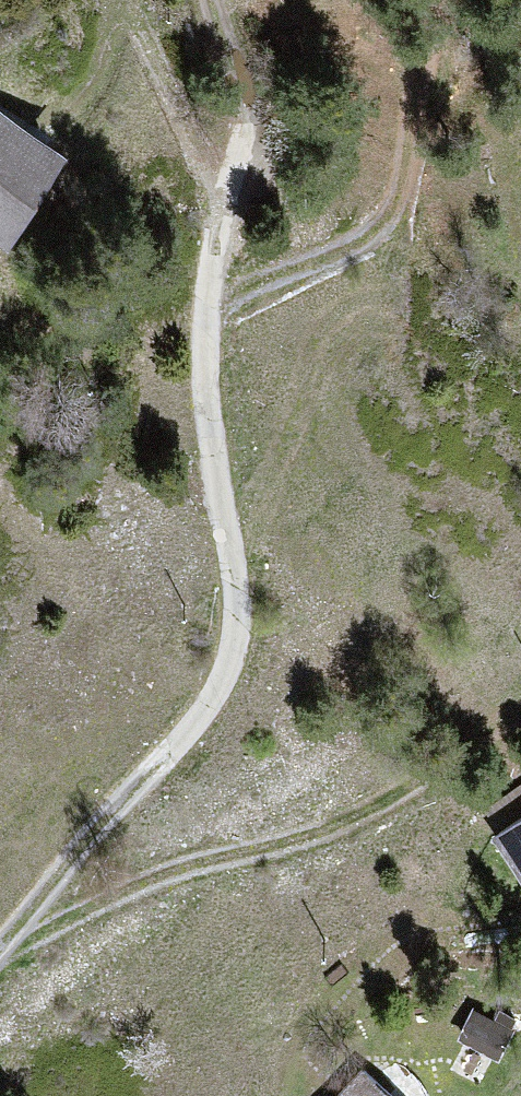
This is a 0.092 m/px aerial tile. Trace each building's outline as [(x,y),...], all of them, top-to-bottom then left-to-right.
[(38,247),(88,152),(0,106),(0,228),(38,247)] [(520,868),(520,826),(502,839),(520,868)] [(362,1079),(346,1095),(380,1095),(362,1079)]
